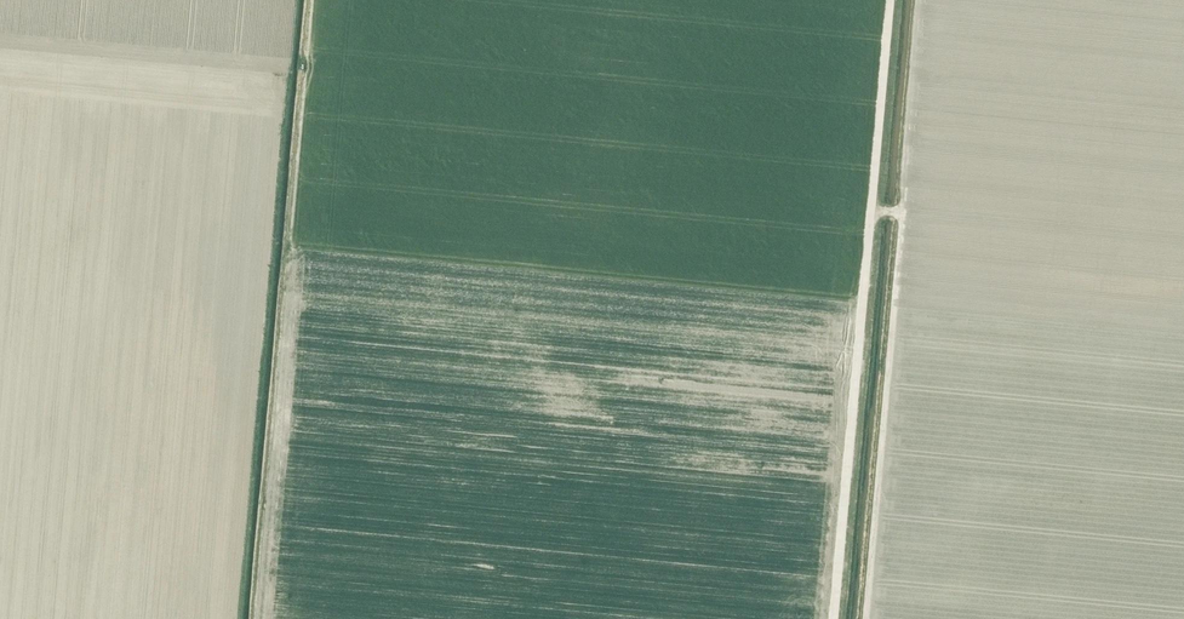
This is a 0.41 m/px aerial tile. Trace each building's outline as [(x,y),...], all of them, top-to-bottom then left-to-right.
[(571,39),(570,55),(585,47),(571,39)]
